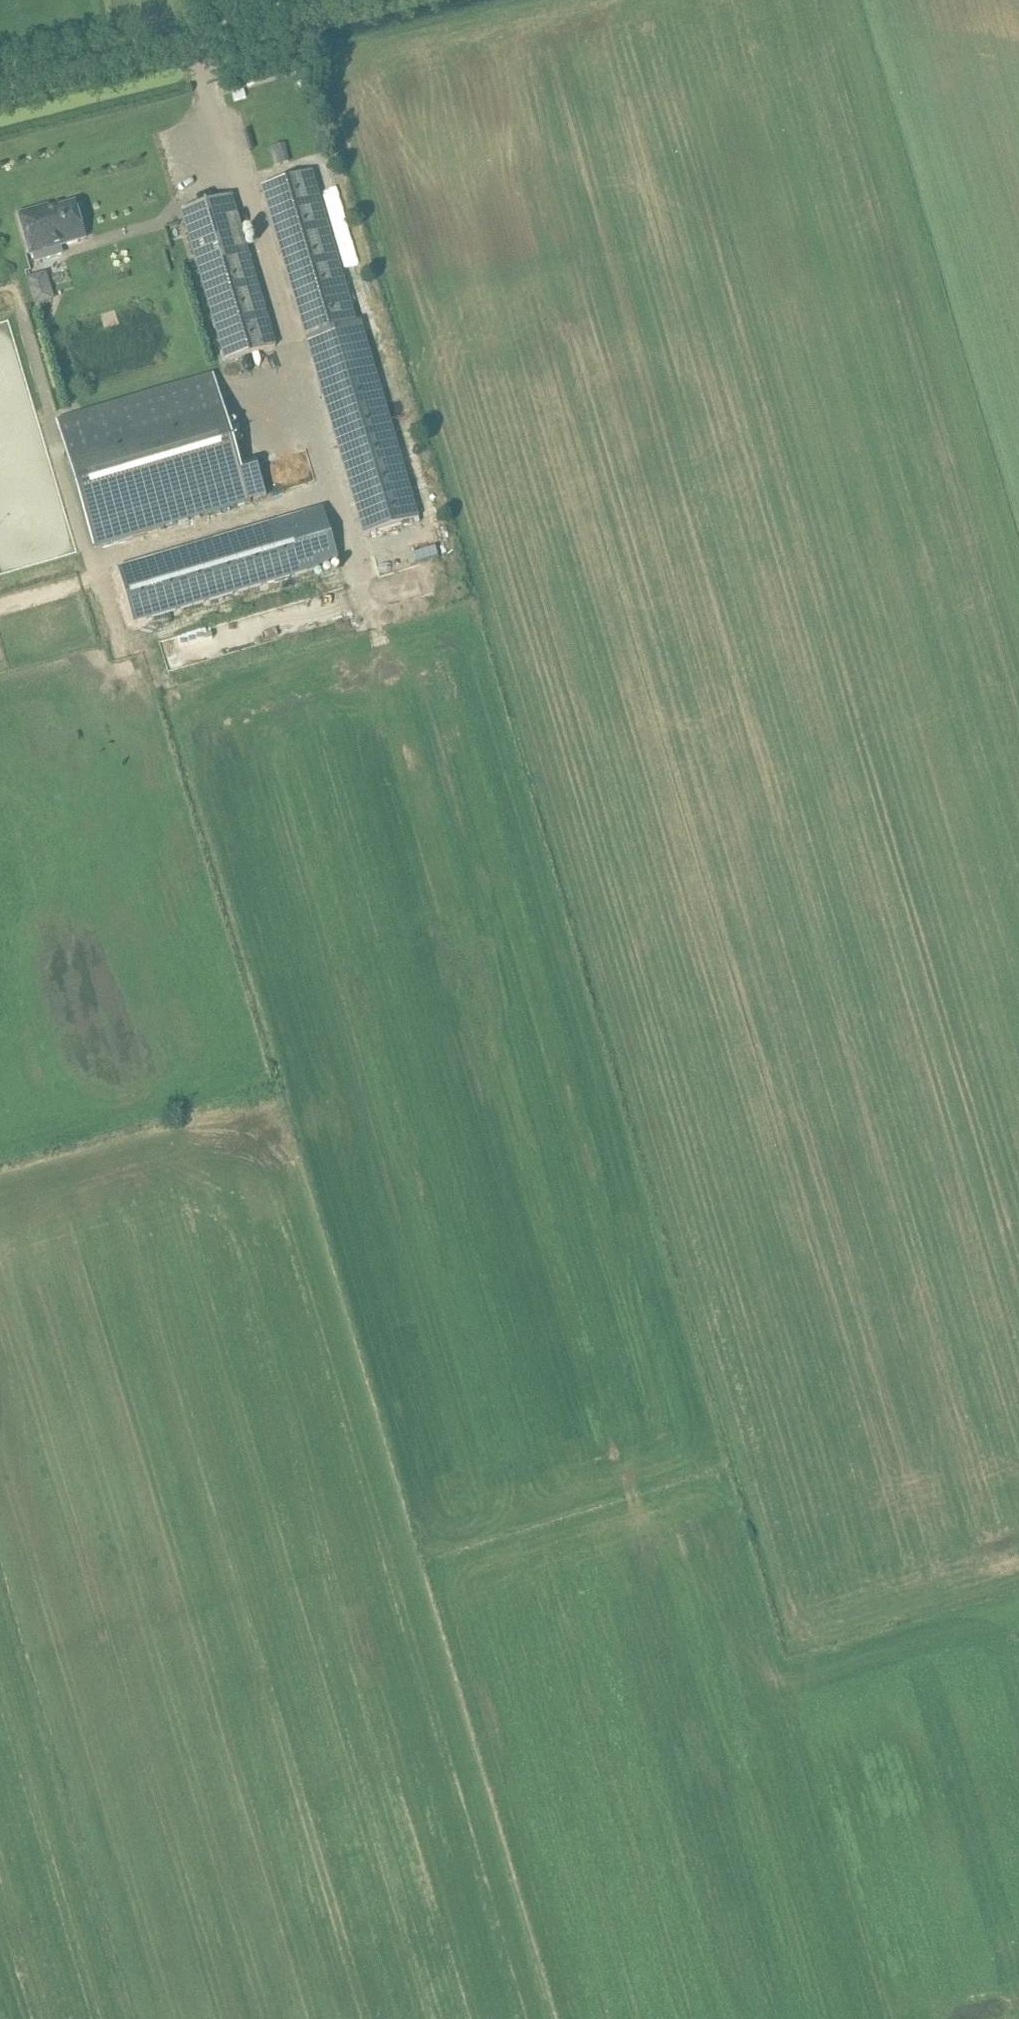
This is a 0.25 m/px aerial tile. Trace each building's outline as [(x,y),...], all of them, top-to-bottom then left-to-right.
[(270,149),(275,166),(289,162),(284,145),(270,149)] [(312,172),(262,187),(306,338),(356,323),(312,172)] [(231,196),(181,211),(226,362),(276,347),(231,196)] [(37,210),(19,215),(31,255),(32,255),(34,264),(61,257),(58,247),(85,239),(75,204),(50,211),(48,206),(37,210)] [(51,288),(32,293),(36,305),(55,299),(51,288)] [(365,537),(418,521),(360,322),(356,323),(306,338),(365,537)] [(215,381),(77,421),(76,416),(56,421),(93,547),(251,500),(215,381)] [(323,508),(119,569),(135,623),(339,563),(323,508)]
